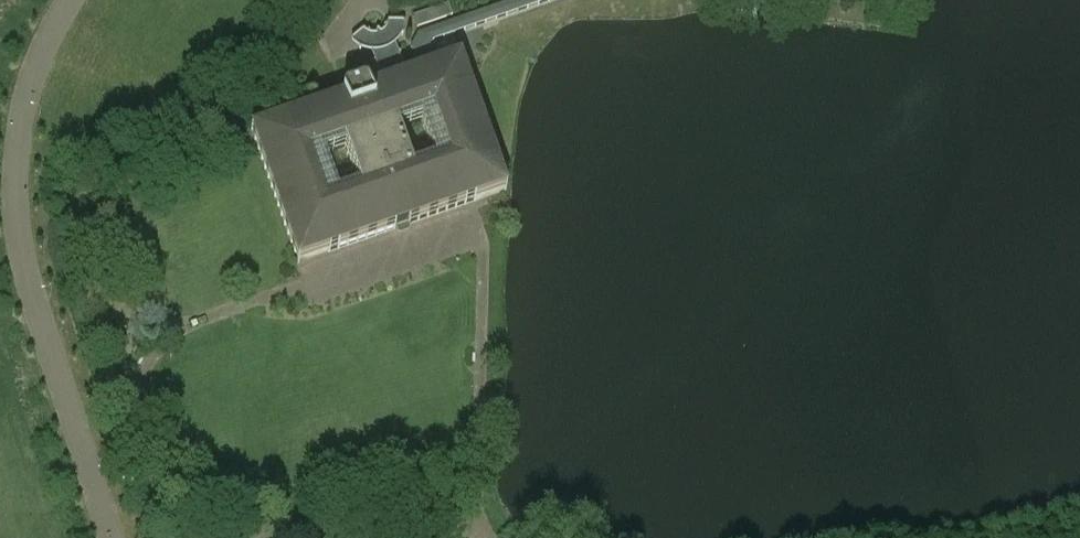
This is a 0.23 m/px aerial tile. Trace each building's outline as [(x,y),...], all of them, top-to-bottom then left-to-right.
[(417,33),(410,49),(417,71),(429,67),(425,54),(434,40),(551,0),(513,0),(417,33)] [(344,107),(261,137),(302,251),(325,242),(329,252),(476,200),(473,190),(495,183),(455,68),(431,76),(429,67),(417,71),(399,77),(397,72),(385,76),(387,82),(366,89),(365,86),(362,85),(345,89),(342,91),(342,97),(344,107)]
